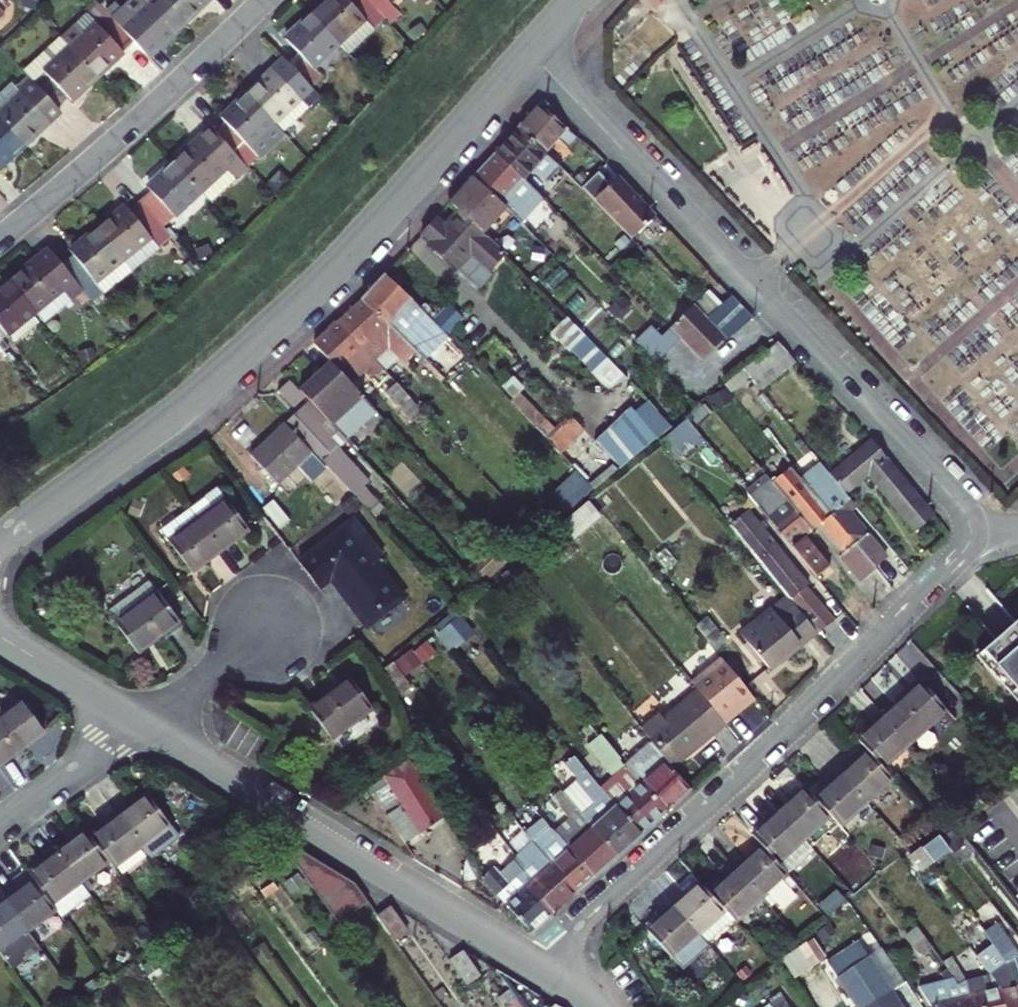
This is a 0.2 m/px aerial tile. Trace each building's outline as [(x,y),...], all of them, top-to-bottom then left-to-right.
[(161,0),(152,0),(132,19),(117,4),(106,15),(130,40),(148,59),(185,24),(161,0)] [(185,24),(210,0),(161,0),(185,24)] [(312,15),(338,44),(348,54),(385,19),(376,9),(367,0),(328,0),(312,15)] [(376,9),(385,0),(367,0),(376,9)] [(69,49),(96,77),(122,52),(120,49),(130,40),(106,15),(97,5),(87,13),(96,23),(84,36),(75,26),(61,40),(69,49)] [(299,54),(288,64),(311,88),(322,78),(313,69),(338,44),(312,15),(285,40),(299,54)] [(69,49),(32,84),(57,109),(68,98),(71,101),(96,77),(69,49)] [(273,70),(247,95),(274,124),(284,134),(311,110),(300,98),(311,88),(288,64),(278,74),(273,70)] [(0,96),(0,114),(32,84),(23,74),(0,96)] [(59,112),(57,109),(32,84),(0,114),(0,123),(23,147),(59,112)] [(226,124),(215,133),(246,167),(258,156),(259,158),(284,134),(274,124),(247,95),(222,119),(226,124)] [(519,125),(545,151),(552,144),(564,155),(575,143),(536,106),(519,125)] [(23,147),(0,123),(0,168),(23,147)] [(567,172),(545,151),(519,125),(494,152),(521,178),(542,199),(567,172)] [(211,129),(173,164),(200,193),(211,204),(238,179),(240,180),(250,170),(246,167),(215,133),(211,129)] [(557,214),(542,199),(521,178),(494,152),(472,177),(506,209),(518,222),(533,237),(557,214)] [(163,227),(200,193),(173,164),(148,188),(151,192),(140,202),(163,227)] [(635,237),(659,212),(640,194),(637,198),(624,186),(619,191),(611,183),(599,172),(583,188),(635,237)] [(637,198),(640,194),(619,174),(611,183),(619,191),(624,186),(637,198)] [(484,234),(506,209),(472,177),(449,202),(456,208),(484,234)] [(127,208),(98,230),(123,261),(151,238),(160,248),(172,237),(163,227),(140,202),(129,211),(127,208)] [(488,273),(506,254),(484,234),(456,208),(443,223),(435,216),(420,233),(427,240),(426,243),(456,269),(470,256),(488,273)] [(95,283),(123,261),(98,230),(71,253),(73,256),(61,266),(82,293),(91,304),(104,294),(95,283)] [(151,238),(123,261),(132,272),(161,250),(160,248),(151,238)] [(43,324),(82,293),(61,266),(50,275),(39,261),(10,283),(34,313),(43,324)] [(132,272),(123,261),(95,283),(104,294),(132,272)] [(412,349),(417,353),(434,337),(441,343),(450,335),(383,273),(360,299),(412,349)] [(10,283),(0,291),(0,341),(7,335),(17,347),(41,327),(32,315),(34,313),(10,283)] [(734,297),(715,315),(737,336),(756,320),(734,297)] [(335,322),(374,360),(387,348),(400,361),(412,349),(360,299),(335,322)] [(702,302),(674,331),(708,365),(737,336),(715,315),(702,302)] [(447,305),(437,321),(449,329),(460,313),(447,305)] [(553,328),(612,390),(629,374),(570,312),(553,328)] [(330,362),(340,373),(349,365),(358,374),(374,360),(335,322),(312,343),(330,362)] [(764,392),(788,371),(782,363),(789,355),(778,343),(776,342),(744,369),(764,392)] [(788,371),(797,363),(789,355),(782,363),(788,371)] [(385,371),(392,378),(402,369),(396,361),(385,371)] [(330,362),(300,391),(305,397),(309,401),(345,440),(376,413),(340,373),(330,362)] [(300,391),(289,379),(276,392),(292,409),(305,397),(300,391)] [(309,401),(286,422),(314,454),(367,512),(377,504),(364,489),(368,484),(339,451),(347,443),(345,440),(309,401)] [(656,437),(658,439),(672,427),(651,405),(638,418),(656,437)] [(656,437),(638,418),(628,409),(595,441),(623,470),(656,437)] [(678,451),(699,433),(686,417),(665,434),(678,451)] [(560,453),(585,431),(572,418),(549,441),(560,453)] [(314,454),(286,422),(250,455),(278,486),(314,454)] [(678,451),(665,434),(658,441),(671,457),(678,451)] [(871,439),(830,472),(847,493),(868,476),(914,532),(935,515),(871,439)] [(822,462),(801,478),(805,483),(815,496),(865,557),(873,568),(886,559),(867,536),(869,534),(851,509),(857,504),(847,493),(830,472),(822,462)] [(351,500),(321,467),(307,480),(337,512),(351,500)] [(801,483),(805,483),(801,478),(796,471),(778,486),(785,495),(801,483)] [(565,510),(589,484),(579,472),(554,498),(565,510)] [(748,492),(764,511),(821,581),(835,570),(807,535),(814,530),(808,523),(785,495),(778,486),(769,475),(748,492)] [(812,498),(801,483),(785,495),(808,523),(814,520),(850,569),(865,557),(815,496),(812,498)] [(214,509),(226,500),(214,485),(202,494),(214,509)] [(263,488),(250,497),(277,533),(290,524),(263,488)] [(197,521),(219,550),(248,529),(226,500),(214,509),(202,494),(186,506),(197,521)] [(575,535),(603,513),(591,498),(564,520),(575,535)] [(186,506),(158,528),(191,572),(219,550),(197,521),(186,506)] [(729,525),(739,537),(776,582),(786,594),(818,633),(834,619),(806,586),(809,583),(747,510),(729,525)] [(301,566),(321,593),(333,584),(336,581),(353,604),(350,607),(369,632),(407,604),(380,567),(386,562),(358,524),(301,566)] [(350,607),(353,604),(336,581),(333,584),(350,607)] [(115,624),(136,652),(177,622),(156,593),(115,624)] [(786,659),(818,633),(786,594),(740,633),(767,666),(783,654),(786,659)] [(455,649),(476,628),(460,612),(439,632),(455,649)] [(982,651),(1017,693),(1017,619),(982,651)] [(428,639),(413,652),(422,665),(439,652),(428,639)] [(723,658),(691,684),(697,692),(725,724),(756,698),(723,658)] [(371,707),(350,677),(309,708),(332,737),(371,707)] [(885,715),(910,742),(947,708),(922,681),(885,715)] [(673,768),(725,724),(697,692),(664,720),(660,716),(642,730),(651,743),(652,744),(673,768)] [(2,716),(24,745),(43,731),(21,702),(2,716)] [(884,766),(910,742),(885,715),(859,739),(868,750),(884,766)] [(24,745),(2,716),(0,717),(0,763),(24,745)] [(620,759),(598,735),(582,749),(603,773),(620,759)] [(651,743),(625,766),(666,812),(690,789),(673,768),(652,744),(651,743)] [(868,750),(841,774),(866,802),(893,777),(884,766),(868,750)] [(418,833),(445,818),(409,757),(385,776),(401,804),(418,833)] [(625,766),(600,787),(641,835),(666,812),(625,766)] [(600,787),(587,772),(575,782),(591,801),(579,812),(618,855),(641,835),(600,787)] [(841,774),(817,796),(832,813),(842,824),(866,802),(841,774)] [(385,776),(365,791),(383,815),(401,804),(385,776)] [(804,838),(832,813),(817,796),(807,786),(779,811),(804,838)] [(579,812),(562,790),(548,802),(563,822),(553,832),(595,878),(618,855),(579,812)] [(141,846),(170,825),(148,795),(119,818),(141,846)] [(779,811),(753,834),(763,846),(787,873),(814,849),(804,838),(779,811)] [(112,868),(141,846),(119,818),(90,839),(107,862),(112,868)] [(553,832),(543,820),(526,834),(533,844),(578,893),(595,878),(553,832)] [(80,882),(107,862),(90,839),(85,832),(58,853),(80,882)] [(933,864),(949,851),(938,836),(921,849),(933,864)] [(533,844),(517,858),(513,861),(524,875),(519,882),(552,917),(578,893),(533,844)] [(338,923),(367,902),(353,883),(291,846),(285,850),(338,923)] [(776,882),(787,873),(763,846),(737,868),(762,896),(776,882)] [(921,873),(933,864),(921,849),(920,847),(907,857),(921,873)] [(88,893),(80,882),(58,853),(29,874),(34,881),(51,904),(56,910),(59,915),(88,893)] [(524,875),(513,861),(499,873),(495,868),(482,879),(534,934),(552,917),(519,882),(524,875)] [(735,920),(762,896),(737,868),(711,892),(735,920)] [(28,931),(56,910),(51,904),(34,881),(6,902),(28,931)] [(709,944),(735,920),(711,892),(701,882),(675,906),(699,933),(709,944)] [(28,931),(6,902),(0,906),(0,952),(28,931)] [(390,905),(375,915),(394,940),(407,931),(390,905)] [(675,955),(699,933),(675,906),(650,928),(675,955)] [(985,933),(1007,963),(1014,961),(1017,979),(1017,936),(1003,919),(985,933)] [(920,959),(933,948),(917,927),(904,937),(920,959)] [(699,933),(675,955),(684,966),(709,944),(699,933)] [(809,934),(779,958),(793,979),(823,955),(809,934)] [(857,1006),(869,1006),(890,993),(869,961),(865,961),(851,941),(826,959),(857,1006)] [(978,963),(969,947),(955,958),(966,972),(978,963)] [(448,959),(466,983),(480,973),(462,950),(448,959)] [(990,976),(1000,988),(1005,1006),(1017,1006),(1017,979),(1014,961),(1007,963),(990,976)] [(954,965),(948,968),(955,977),(960,973),(959,968),(954,965)] [(955,977),(918,987),(930,1006),(976,1006),(968,995),(966,981),(960,973),(955,977)] [(968,995),(976,1006),(1005,1006),(1000,988),(990,976),(988,974),(974,978),(976,992),(968,995)] [(890,993),(869,1006),(899,1006),(890,993)] [(783,997),(767,1006),(789,1006),(783,997)]
